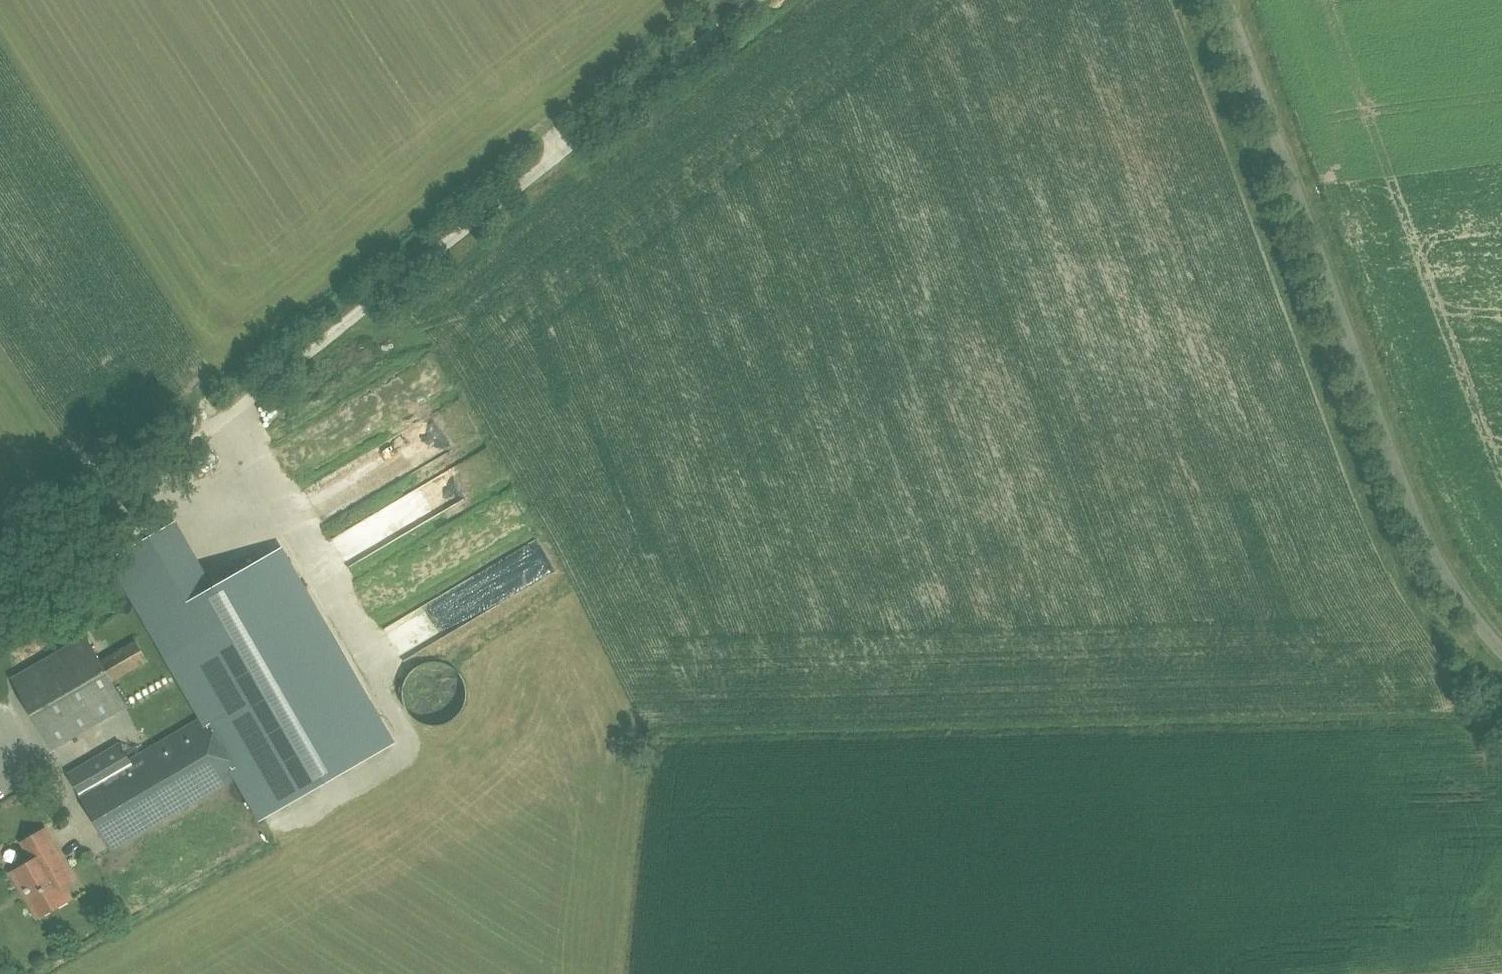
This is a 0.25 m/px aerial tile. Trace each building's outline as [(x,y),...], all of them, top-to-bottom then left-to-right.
[(231,714),(212,725),(206,715),(129,761),(121,746),(68,774),(113,852),(242,776),(220,739),(239,729),(279,799),(368,748),(262,563),(196,601),(157,533),(112,560),(150,628),(174,615),(231,714)] [(137,640),(100,660),(85,633),(14,674),(59,753),(129,711),(113,683),(150,663),(137,640)] [(64,884),(74,878),(46,829),(23,842),(34,860),(13,872),(39,917),(72,898),(64,884)]
